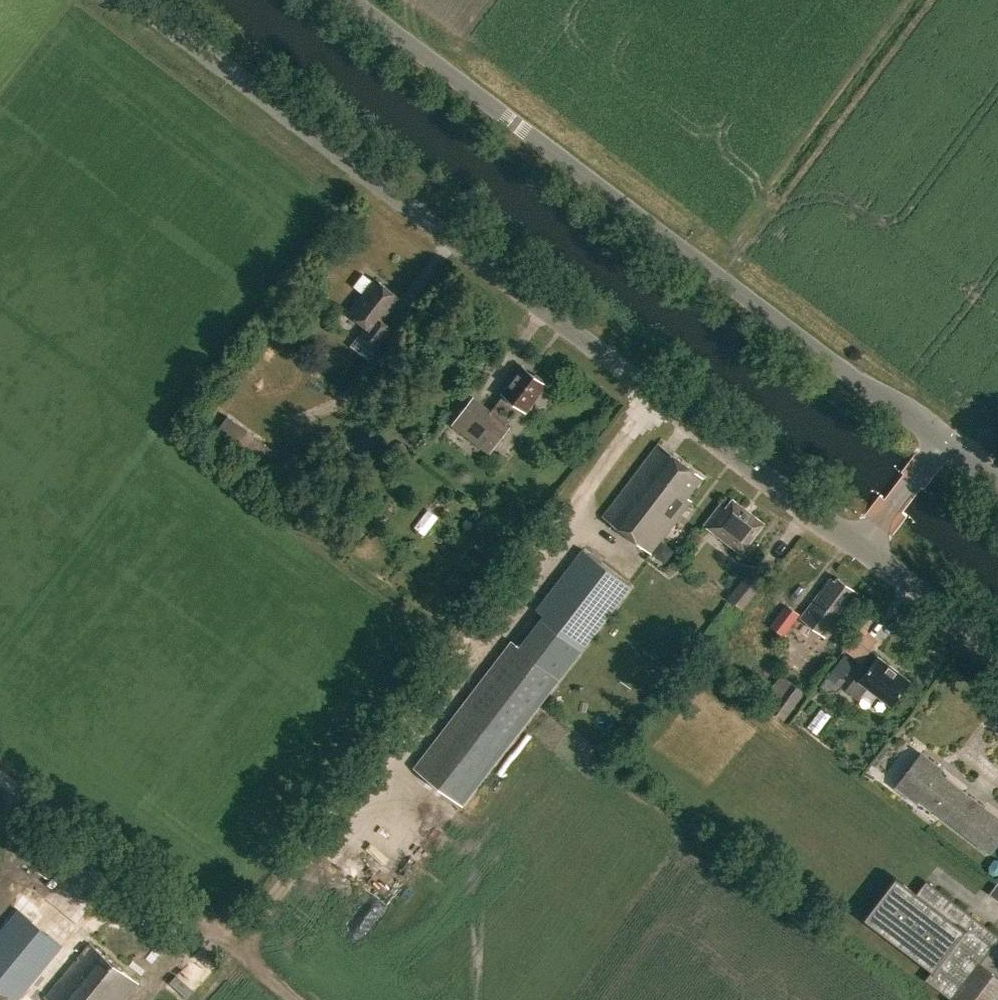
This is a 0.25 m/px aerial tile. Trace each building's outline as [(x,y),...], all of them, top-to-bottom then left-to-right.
[(374,278),(348,312),(366,326),(360,334),(377,347),(391,328),(382,321),(400,297),(374,278)] [(459,414),(496,443),(509,426),(507,424),(520,407),(524,410),(544,383),(541,381),(541,378),(535,374),(534,376),(522,367),(515,377),(513,375),(505,384),(508,386),(502,394),(503,394),(491,409),(473,395),(459,414)] [(279,451),(225,411),(214,426),(268,466),(279,451)] [(659,443),(603,515),(651,552),(691,500),(687,496),(702,476),(659,443)] [(721,503),(705,524),(740,551),(763,522),(732,498),(726,507),(721,503)] [(512,641),(414,768),(462,805),(583,647),(630,586),(583,549),(536,610),(543,616),(519,647),(512,641)] [(730,595),(743,606),(766,578),(753,567),(730,595)] [(797,622),(825,641),(855,594),(833,580),(831,584),(824,580),(797,622)] [(785,605),(773,621),(786,631),(798,614),(785,605)] [(849,652),(860,661),(878,638),(867,630),(849,652)] [(845,654),(832,671),(843,678),(855,662),(845,654)] [(868,686),(890,703),(908,680),(877,657),(860,678),(856,675),(845,689),(858,699),(868,686)] [(755,704),(778,722),(800,694),(777,676),(755,704)] [(988,851),(997,838),(997,818),(938,772),(941,768),(920,752),(895,786),(915,802),(919,798),(988,851)] [(997,997),(997,977),(979,963),(997,937),(997,936),(925,880),(916,893),(895,877),(864,918),(932,970),(925,978),(950,998),(949,999),(995,999),(997,997)] [(997,901),(997,880),(988,894),(997,901)] [(12,918),(0,932),(0,989),(11,998),(14,999),(17,999),(62,946),(18,910),(12,918)] [(90,942),(45,996),(49,999),(122,999),(138,981),(90,942)]
